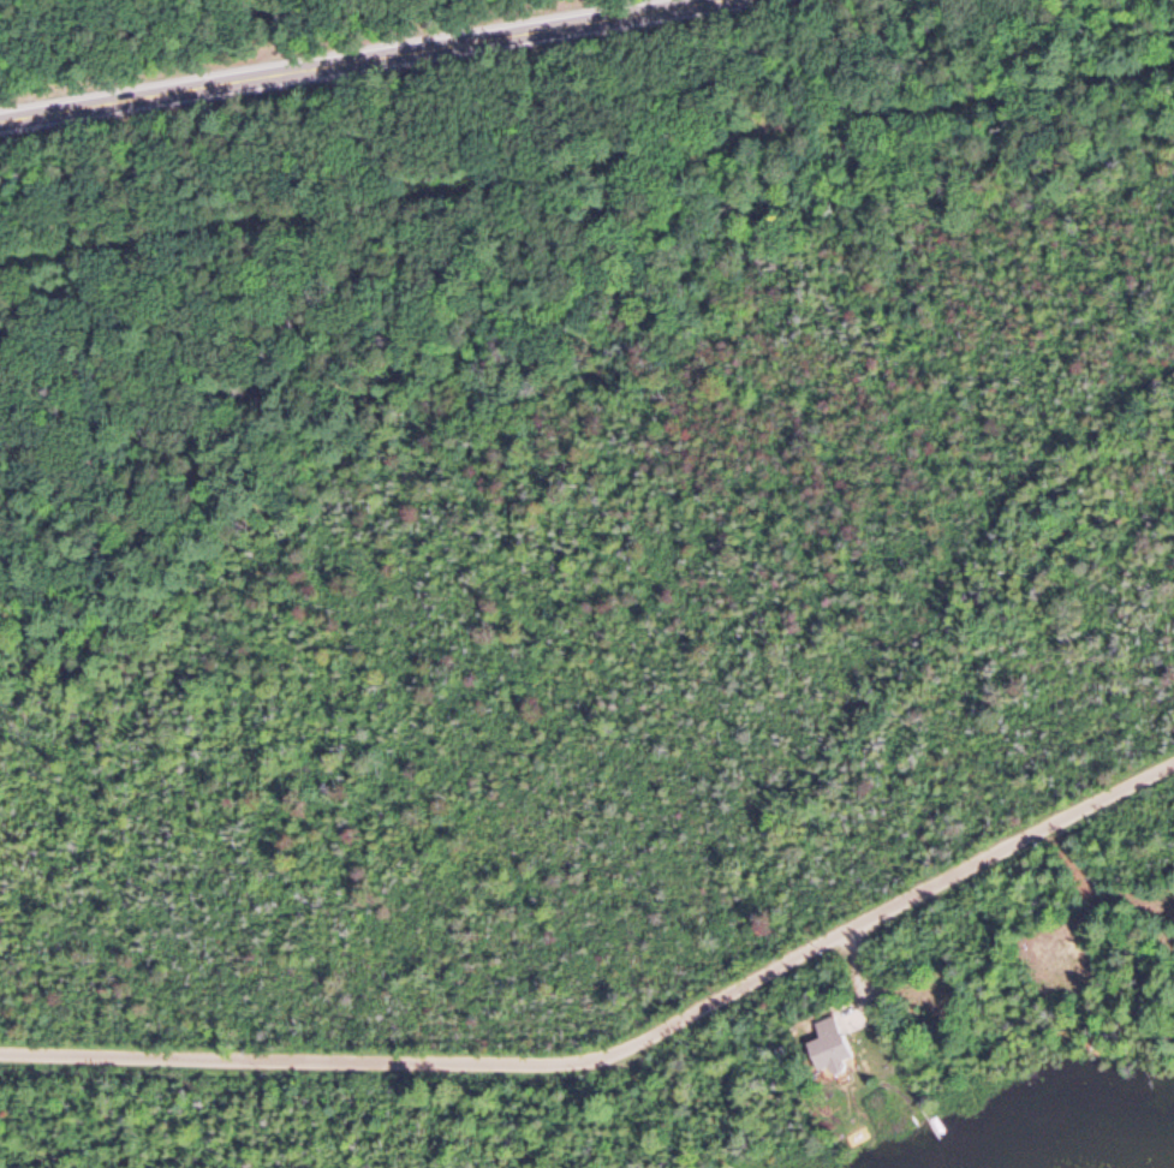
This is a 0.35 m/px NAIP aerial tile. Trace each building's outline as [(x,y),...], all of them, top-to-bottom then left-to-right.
[(856,1068),(837,1018),(804,1031),(821,1074),(831,1070),(834,1077),(856,1068)]
